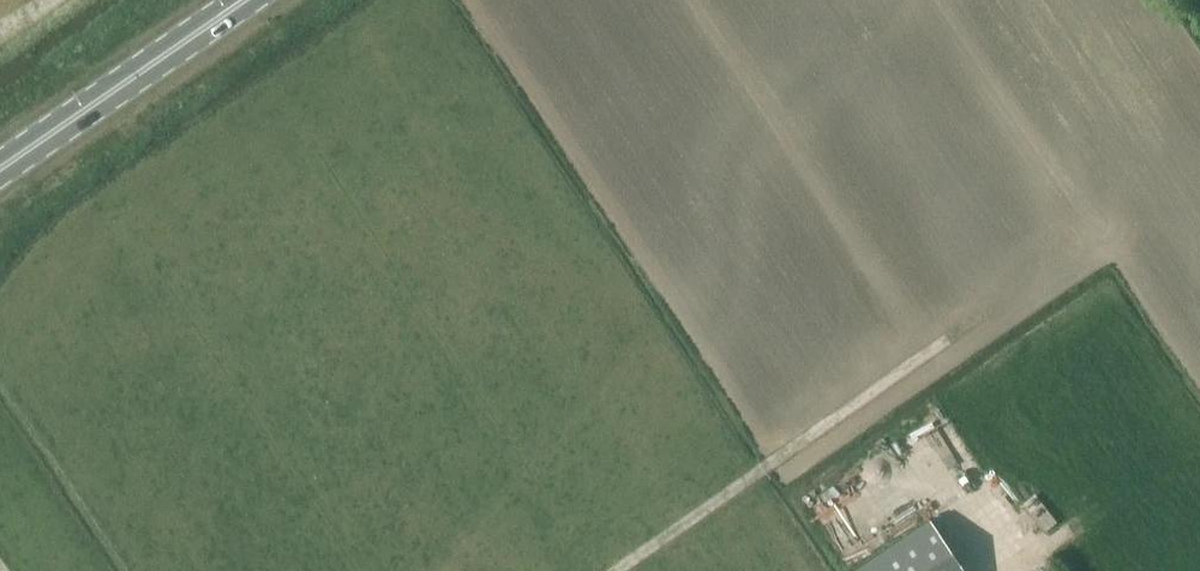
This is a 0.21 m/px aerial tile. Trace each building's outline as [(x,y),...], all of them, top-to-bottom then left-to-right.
[(928,519),(852,570),(964,570),(928,519)]
